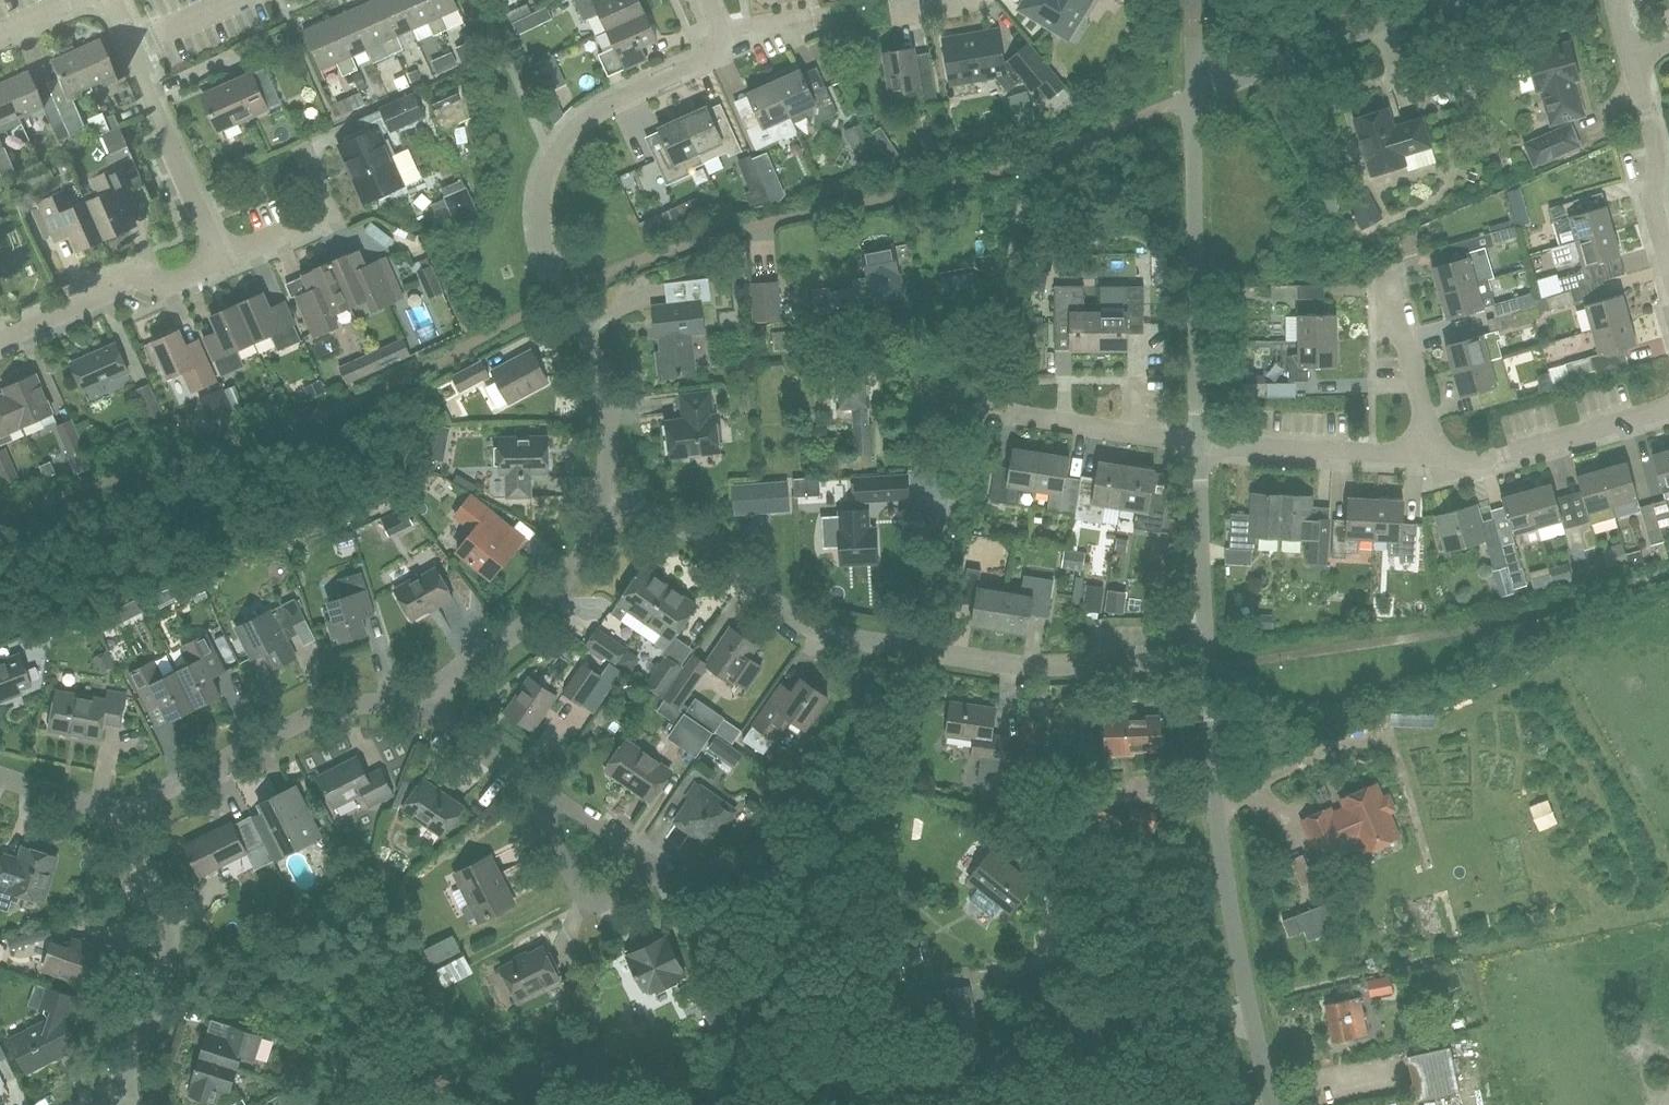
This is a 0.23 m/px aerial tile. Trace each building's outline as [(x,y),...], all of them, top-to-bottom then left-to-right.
[(372,0),(349,10),(367,49),(383,42),(389,55),(395,52),(372,0)] [(395,52),(404,48),(398,35),(412,28),(400,0),(372,0),(395,52)] [(427,0),(400,0),(412,28),(428,21),(434,35),(441,32),(427,0)] [(441,32),(449,28),(443,14),(459,8),(455,0),(427,0),(441,32)] [(645,12),(640,0),(575,0),(584,20),(600,12),(608,29),(645,12)] [(1022,7),(1063,32),(1077,10),(1081,12),(1088,0),(1026,0),(1022,7)] [(527,2),(506,12),(510,21),(531,11),(527,2)] [(367,49),(349,10),(327,20),(350,72),(359,68),(353,55),(367,49)] [(645,12),(608,29),(615,46),(599,54),(608,75),(631,64),(625,53),(657,38),(645,12)] [(523,17),(513,22),(518,34),(528,29),(523,17)] [(350,72),(327,20),(304,30),(321,69),(337,62),(343,75),(350,72)] [(944,39),(943,39),(945,54),(950,83),(993,75),(1007,91),(1023,78),(1032,88),(1038,83),(1050,97),(1063,85),(1028,43),(1008,60),(1003,60),(998,29),(975,33),(975,36),(944,41),(944,39)] [(100,40),(75,51),(91,87),(101,83),(104,88),(118,81),(100,40)] [(465,68),(478,62),(469,41),(456,47),(465,68)] [(1531,66),(1516,70),(1522,91),(1536,87),(1537,89),(1541,88),(1550,122),(1583,113),(1574,79),(1578,78),(1568,42),(1527,53),(1531,66)] [(62,51),(64,56),(50,61),(58,79),(47,84),(53,96),(52,96),(64,123),(64,122),(70,136),(86,129),(73,101),(82,97),(81,91),(91,87),(75,51),(73,46),(62,51)] [(913,47),(884,52),(891,93),(920,88),(922,103),(938,101),(933,70),(917,73),(913,47)] [(438,73),(458,64),(453,52),(433,61),(438,73)] [(567,83),(555,56),(539,63),(550,90),(567,83)] [(268,65),(205,93),(220,129),(284,101),(268,65)] [(411,83),(423,78),(418,65),(406,70),(411,83)] [(772,76),(794,121),(807,116),(811,124),(838,113),(827,86),(811,94),(800,69),(792,72),(789,68),(772,76)] [(64,123),(52,96),(41,101),(28,71),(3,82),(19,119),(29,115),(33,119),(46,113),(53,128),(64,123)] [(353,75),(359,89),(366,86),(359,72),(353,75)] [(395,79),(400,90),(411,85),(406,74),(395,79)] [(748,92),(757,111),(742,119),(757,149),(783,137),(787,138),(795,135),(797,131),(798,130),(794,121),(772,76),(755,83),(756,88),(748,92)] [(3,82),(0,84),(0,134),(11,129),(10,123),(19,119),(3,82)] [(431,97),(436,109),(461,98),(455,86),(431,97)] [(1033,105),(1028,90),(1015,94),(1019,109),(1033,105)] [(361,91),(336,102),(341,113),(366,103),(361,91)] [(391,132),(426,116),(415,92),(380,108),(391,132)] [(683,117),(703,162),(727,151),(729,156),(742,150),(730,124),(718,130),(707,106),(683,117)] [(1402,154),(1430,145),(1421,118),(1393,126),(1387,107),(1354,117),(1372,174),(1405,164),(1402,154)] [(111,131),(103,113),(88,119),(96,137),(111,131)] [(114,114),(105,118),(110,129),(119,126),(114,114)] [(703,162),(683,117),(659,128),(670,151),(655,158),(667,185),(692,173),(690,168),(703,162)] [(863,121),(844,130),(863,171),(882,162),(874,147),(863,121)] [(1570,123),(1524,143),(1534,165),(1580,145),(1570,123)] [(377,128),(341,144),(364,196),(400,180),(401,184),(417,177),(405,148),(389,155),(377,128)] [(899,155),(890,141),(879,148),(888,162),(899,155)] [(649,180),(642,157),(634,160),(641,183),(649,180)] [(97,195),(84,200),(101,240),(108,237),(110,242),(126,235),(124,230),(128,228),(117,205),(131,199),(117,168),(90,180),(97,195)] [(436,173),(421,178),(426,192),(441,186),(436,173)] [(766,185),(751,191),(758,206),(774,203),(766,185)] [(437,201),(446,221),(453,218),(475,208),(476,207),(470,194),(467,188),(466,188),(437,201)] [(1384,218),(1369,190),(1347,202),(1363,230),(1384,218)] [(101,240),(84,200),(69,207),(62,192),(37,203),(51,234),(65,228),(75,251),(101,240)] [(703,211),(696,195),(659,212),(666,228),(703,211)] [(1549,207),(1553,220),(1560,245),(1576,240),(1612,230),(1605,205),(1579,212),(1575,200),(1549,207)] [(1516,225),(1491,232),(1495,245),(1520,238),(1516,225)] [(1581,260),(1583,266),(1600,261),(1619,255),(1612,230),(1576,240),(1560,245),(1550,248),(1556,267),(1581,260)] [(862,252),(868,277),(854,280),(856,287),(828,292),(831,308),(863,303),(863,304),(904,296),(899,272),(893,245),(862,252)] [(1469,256),(1432,267),(1439,292),(1464,285),(1470,283),(1476,282),(1488,278),(1493,277),(1485,248),(1468,253),(1469,256)] [(359,250),(331,262),(349,302),(366,294),(373,309),(396,299),(384,271),(371,276),(359,250)] [(1167,256),(1167,253),(1154,253),(1151,253),(1152,266),(1167,265),(1167,256)] [(1651,256),(1628,265),(1632,276),(1655,268),(1651,256)] [(414,263),(422,280),(436,274),(429,257),(414,263)] [(349,302),(331,262),(303,274),(315,301),(302,307),(314,335),(338,324),(331,309),(349,302)] [(1045,291),(1049,272),(1035,269),(1031,288),(1045,291)] [(1564,276),(1551,280),(1553,286),(1555,293),(1579,286),(1578,279),(1576,273),(1564,276)] [(691,301),(653,306),(661,372),(666,371),(667,376),(693,373),(688,333),(704,331),(700,300),(711,299),(708,277),(688,279),(691,301)] [(1439,292),(1446,317),(1483,307),(1479,293),(1491,290),(1488,278),(1476,282),(1470,283),(1464,285),(1439,292)] [(780,280),(752,282),(754,321),(783,319),(780,280)] [(1084,284),(1054,285),(1055,311),(1071,311),(1071,349),(1099,349),(1099,311),(1085,311),(1084,284)] [(1099,311),(1099,349),(1127,349),(1127,322),(1145,322),(1145,311),(1145,284),(1099,284),(1099,311)] [(1272,298),(1298,298),(1298,284),(1272,285),(1272,298)] [(811,309),(808,286),(791,288),(794,311),(811,309)] [(1573,295),(1571,289),(1555,293),(1546,296),(1536,298),(1538,304),(1540,312),(1562,306),(1575,302),(1573,295)] [(263,292),(237,303),(254,341),(271,333),(278,350),(301,340),(288,309),(274,315),(263,292)] [(1584,304),(1592,329),(1628,318),(1621,293),(1608,297),(1584,304)] [(1495,302),(1492,303),(1492,304),(1495,316),(1508,312),(1520,309),(1517,296),(1495,302)] [(254,341),(237,303),(211,315),(221,339),(208,345),(221,375),(244,365),(237,349),(254,341)] [(1525,307),(1520,309),(1508,312),(1495,316),(1496,317),(1487,319),(1491,332),(1497,330),(1529,321),(1525,307)] [(1298,340),(1336,339),(1336,313),(1298,314),(1298,340)] [(1628,318),(1592,329),(1598,353),(1599,354),(1615,350),(1636,344),(1628,318)] [(834,325),(773,332),(774,352),(836,345),(834,325)] [(153,341),(169,377),(183,370),(192,390),(216,380),(202,348),(190,354),(179,329),(153,341)] [(1491,332),(1445,345),(1452,370),(1471,365),(1489,359),(1501,356),(1497,341),(1500,340),(1497,330),(1491,332)] [(371,351),(378,367),(411,352),(404,336),(371,351)] [(1336,339),(1298,340),(1298,355),(1288,355),(1288,381),(1308,380),(1308,366),(1337,366),(1336,339)] [(129,370),(116,342),(71,362),(84,390),(129,370)] [(509,402),(548,381),(531,350),(492,371),(509,402)] [(340,365),(347,381),(378,367),(371,351),(340,365)] [(1578,359),(1565,362),(1567,369),(1569,376),(1582,373),(1595,369),(1593,362),(1591,355),(1578,359)] [(1471,365),(1452,370),(1460,395),(1477,390),(1482,407),(1517,397),(1515,387),(1510,388),(1501,356),(1489,359),(1471,365)] [(490,375),(481,360),(452,375),(461,391),(490,375)] [(868,370),(835,371),(837,409),(870,407),(868,370)] [(7,392),(22,425),(41,417),(45,425),(56,420),(36,374),(5,387),(7,392)] [(1268,396),(1268,382),(1241,382),(1241,396),(1268,396)] [(225,390),(206,398),(215,418),(234,410),(225,390)] [(282,407),(276,391),(271,393),(265,408),(267,413),(282,407)] [(7,392),(0,395),(0,442),(1,444),(13,439),(9,431),(22,425),(7,392)] [(671,456),(719,450),(715,415),(712,415),(709,392),(682,395),(684,419),(667,421),(671,456)] [(159,402),(145,409),(152,427),(167,420),(159,402)] [(89,460),(85,451),(71,419),(57,425),(75,466),(89,460)] [(874,465),(872,423),(853,424),(855,466),(874,465)] [(450,437),(452,428),(437,425),(436,434),(450,437)] [(506,474),(506,497),(531,496),(531,473),(548,473),(547,435),(499,436),(500,474),(506,474)] [(6,446),(0,449),(0,473),(4,482),(19,476),(6,446)] [(1034,489),(1041,451),(1013,447),(1010,467),(996,465),(991,500),(1017,505),(1020,487),(1034,489)] [(1652,454),(1662,490),(1668,489),(1668,449),(1652,454)] [(1041,451),(1034,489),(1050,492),(1047,508),(1075,512),(1081,478),(1065,476),(1069,455),(1041,451)] [(41,465),(46,476),(57,471),(51,460),(41,465)] [(1081,478),(1075,512),(1074,518),(1102,522),(1105,504),(1120,507),(1127,465),(1099,460),(1096,477),(1082,475),(1081,478)] [(1627,461),(1601,468),(1612,505),(1637,498),(1627,461)] [(1612,505),(1601,468),(1596,470),(1595,464),(1580,469),(1581,474),(1576,475),(1587,512),(1597,520),(1615,515),(1612,505)] [(1155,469),(1127,465),(1120,507),(1136,509),(1133,527),(1160,531),(1168,488),(1152,486),(1155,469)] [(885,474),(855,475),(856,502),(886,501),(885,474)] [(795,495),(808,495),(807,477),(793,478),(795,495)] [(790,509),(787,481),(732,485),(734,513),(790,509)] [(1536,526),(1562,519),(1551,482),(1526,490),(1536,526)] [(1536,526),(1526,490),(1501,497),(1511,533),(1512,533),(1522,530),(1524,538),(1530,541),(1540,538),(1536,526)] [(1280,537),(1282,493),(1252,492),(1250,513),(1231,512),(1229,547),(1255,548),(1256,536),(1280,537)] [(1282,493),(1280,537),(1310,539),(1309,560),(1327,562),(1329,526),(1311,525),(1313,495),(1282,493)] [(458,550),(492,578),(517,548),(497,531),(505,522),(471,495),(455,515),(474,530),(458,550)] [(1373,538),(1376,499),(1348,497),(1347,526),(1333,526),(1332,557),(1345,557),(1346,552),(1358,553),(1359,537),(1373,538)] [(1652,502),(1660,527),(1668,524),(1668,511),(1665,498),(1652,502)] [(1403,500),(1376,499),(1373,538),(1388,539),(1388,554),(1400,555),(1400,561),(1415,561),(1417,528),(1401,528),(1403,500)] [(1660,527),(1652,502),(1639,506),(1650,545),(1656,543),(1659,552),(1666,550),(1660,527)] [(1446,551),(1485,540),(1476,504),(1436,515),(1446,551)] [(414,522),(406,505),(381,517),(389,534),(414,522)] [(838,514),(822,515),(823,547),(840,546),(841,563),(879,561),(877,528),(870,528),(869,507),(838,508),(838,514)] [(1574,516),(1562,519),(1571,553),(1584,549),(1574,516)] [(1583,522),(1577,524),(1584,549),(1590,548),(1596,546),(1593,535),(1590,524),(1589,520),(1583,522)] [(354,530),(341,534),(345,547),(358,543),(354,530)] [(1501,546),(1499,536),(1485,540),(1501,596),(1514,592),(1514,593),(1515,592),(1513,588),(1501,546)] [(1514,542),(1501,546),(1513,588),(1526,584),(1521,566),(1514,542)] [(1084,552),(1071,550),(1063,549),(1061,567),(1083,569),(1084,552)] [(1548,567),(1552,581),(1571,576),(1567,562),(1548,567)] [(999,628),(1005,590),(978,586),(981,569),(967,566),(961,602),(975,604),(972,624),(999,628)] [(415,576),(395,588),(412,618),(436,605),(437,606),(453,597),(435,567),(416,578),(415,576)] [(645,620),(669,586),(642,567),(611,613),(621,619),(629,609),(645,620)] [(328,600),(333,637),(339,635),(340,640),(367,632),(358,604),(371,600),(362,571),(338,578),(343,596),(328,600)] [(1005,590),(999,628),(1027,633),(1030,613),(1048,615),(1054,578),(1024,573),(1021,593),(1005,590)] [(1080,603),(1084,577),(1076,576),(1072,602),(1080,603)] [(192,588),(196,600),(209,596),(204,583),(192,588)] [(1104,586),(1087,584),(1083,609),(1101,612),(1104,586)] [(669,586),(645,620),(662,632),(655,643),(665,650),(696,605),(669,586)] [(1111,590),(1108,610),(1123,613),(1126,592),(1111,590)] [(295,597),(270,610),(237,627),(252,658),(265,651),(273,668),(296,656),(287,639),(298,633),(294,625),(306,618),(295,597)] [(113,615),(111,611),(96,619),(97,621),(102,631),(117,623),(113,615)] [(54,622),(41,627),(45,640),(51,638),(54,622)] [(730,628),(707,662),(705,664),(708,665),(731,681),(734,678),(746,687),(764,661),(751,653),(756,646),(730,628)] [(626,648),(597,629),(587,643),(616,663),(617,660),(626,648)] [(177,670),(196,707),(221,694),(212,677),(225,670),(206,633),(182,645),(191,663),(177,670)] [(634,654),(626,648),(617,660),(631,670),(636,663),(634,654)] [(116,666),(107,649),(94,656),(103,673),(116,666)] [(21,692),(20,688),(31,683),(20,654),(0,661),(0,700),(21,692)] [(684,700),(708,665),(705,664),(707,662),(695,654),(670,690),(684,700)] [(647,684),(661,694),(681,666),(667,656),(647,684)] [(196,707),(177,670),(162,677),(153,660),(129,672),(144,701),(157,694),(171,720),(196,707)] [(583,663),(563,692),(581,704),(601,675),(583,663)] [(529,677),(507,710),(532,728),(555,695),(529,677)] [(764,753),(774,738),(789,717),(805,728),(828,696),(801,677),(784,703),(773,695),(753,723),(754,724),(743,739),(764,753)] [(121,724),(127,694),(108,691),(107,699),(57,690),(49,729),(101,738),(104,721),(121,724)] [(949,718),(946,735),(960,736),(973,738),(971,757),(981,758),(978,776),(984,777),(983,788),(997,790),(1001,761),(1007,762),(1007,759),(1011,759),(1013,743),(1009,742),(1010,735),(1001,734),(992,733),(994,720),(995,707),(973,704),(951,701),(949,718)] [(1101,733),(1097,737),(1097,745),(1102,749),(1106,751),(1106,755),(1135,754),(1135,750),(1160,750),(1159,715),(1132,716),(1132,712),(1105,713),(1105,716),(1106,731),(1101,733)] [(696,756),(712,733),(686,714),(669,738),(696,756)] [(1026,719),(1023,740),(1031,741),(1040,742),(1043,722),(1026,719)] [(709,746),(720,754),(729,742),(718,734),(709,746)] [(668,769),(629,741),(609,770),(648,798),(668,769)] [(367,775),(357,757),(319,777),(334,806),(362,791),(369,805),(394,793),(381,768),(367,775)] [(463,806),(423,779),(403,808),(443,835),(463,806)] [(735,810),(696,783),(687,797),(691,800),(676,822),(693,834),(694,832),(711,844),(735,810)] [(1313,789),(1318,801),(1331,796),(1325,783),(1313,789)] [(1336,811),(1318,819),(1327,841),(1314,846),(1320,861),(1335,854),(1333,849),(1359,837),(1362,844),(1396,830),(1387,811),(1393,808),(1388,796),(1382,798),(1376,784),(1342,799),(1347,809),(1337,813),(1336,811)] [(320,835),(296,788),(261,806),(285,853),(320,835)] [(1101,798),(1076,792),(1069,821),(1126,834),(1129,820),(1108,815),(1099,806),(1101,798)] [(246,852),(232,824),(213,834),(212,832),(186,844),(200,874),(246,852)] [(0,869),(0,908),(9,911),(15,891),(42,900),(56,856),(24,846),(20,860),(4,855),(0,869)] [(991,850),(969,877),(979,886),(969,897),(992,916),(1002,904),(1011,912),(1032,886),(1012,870),(1013,868),(991,850)] [(464,885),(452,891),(460,907),(472,901),(480,917),(511,901),(489,858),(458,874),(464,885)] [(1332,900),(1283,919),(1289,935),(1304,929),(1308,939),(1327,932),(1323,922),(1338,916),(1332,900)] [(15,946),(49,937),(46,926),(12,936),(15,946)] [(665,935),(627,955),(646,994),(685,974),(665,935)] [(54,943),(45,968),(95,985),(107,950),(87,943),(86,937),(54,943)] [(925,963),(921,945),(912,947),(911,940),(902,942),(904,950),(880,955),(884,972),(890,971),(890,973),(895,972),(897,980),(908,978),(906,967),(925,963)] [(543,946),(501,967),(516,998),(559,977),(543,946)] [(1393,991),(1390,976),(1369,979),(1372,995),(1393,991)] [(979,1027),(970,985),(912,996),(920,1027),(939,1023),(951,1081),(989,1074),(985,1050),(998,1047),(993,1024),(979,1027)] [(50,1018),(11,1038),(28,1071),(56,1057),(55,1055),(78,1043),(68,1024),(77,997),(48,987),(40,1009),(47,1012),(50,1018)] [(1358,1017),(1354,997),(1325,1003),(1332,1041),(1367,1035),(1363,1016),(1358,1017)] [(714,1005),(720,1017),(729,1013),(723,1000),(714,1005)] [(208,1031),(200,1056),(237,1068),(241,1055),(254,1059),(262,1035),(237,1027),(233,1039),(208,1031)] [(1460,1090),(1457,1080),(1450,1046),(1447,1033),(1404,1042),(1417,1100),(1460,1090)] [(192,1081),(193,1081),(189,1094),(223,1104),(224,1104),(237,1068),(200,1056),(192,1081)] [(291,1078),(304,1082),(307,1070),(295,1066),(291,1078)]
